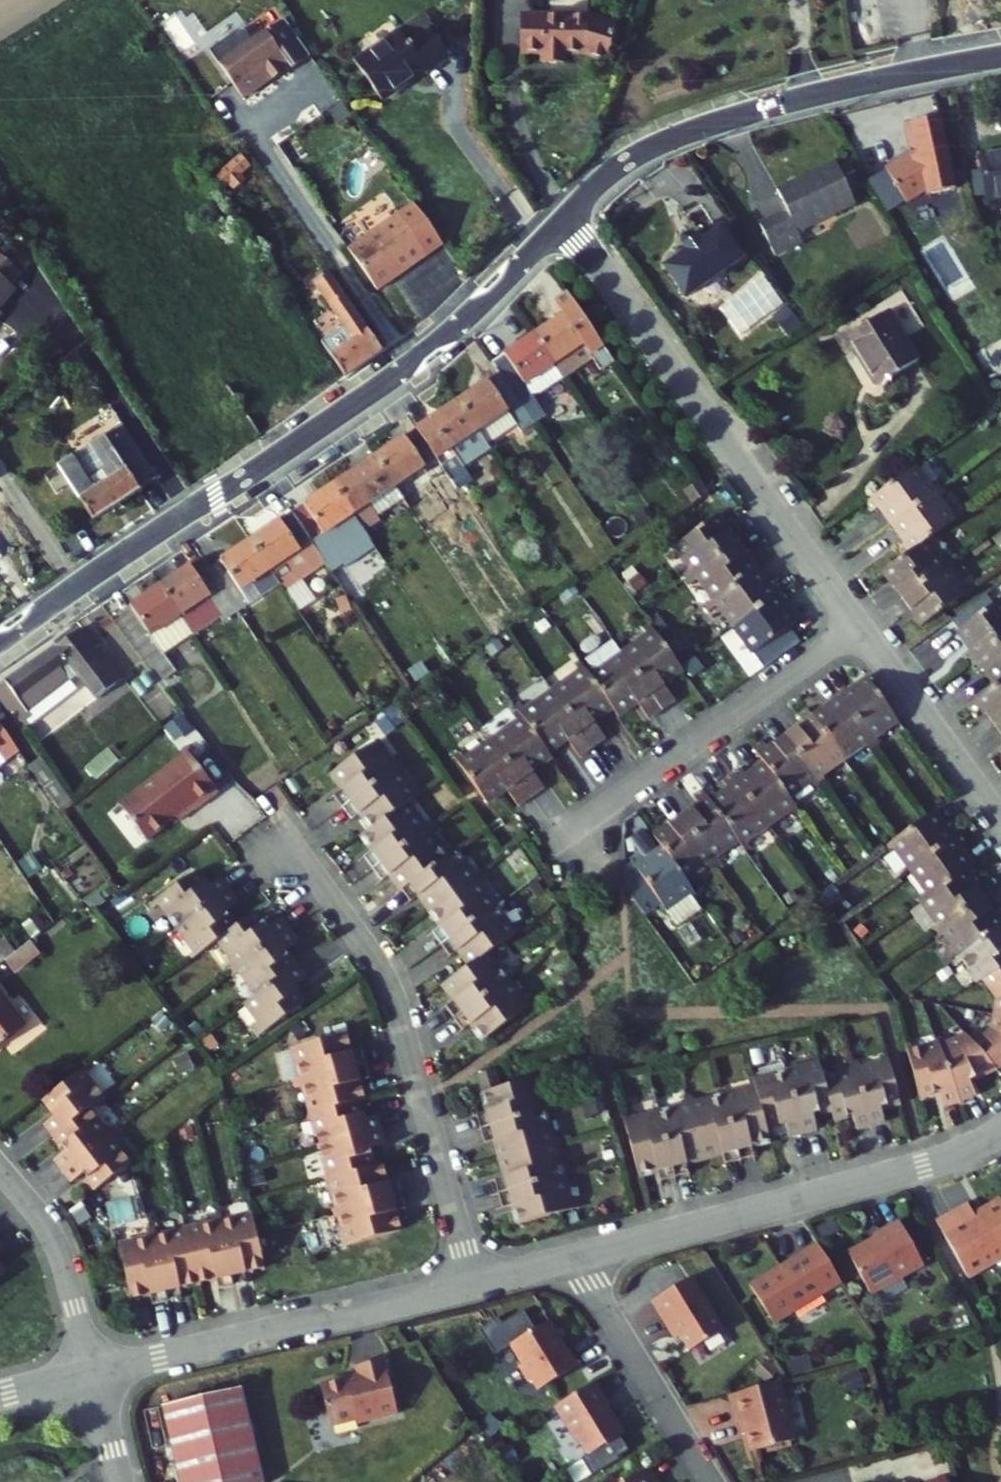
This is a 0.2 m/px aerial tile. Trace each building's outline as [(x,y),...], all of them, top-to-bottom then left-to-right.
[(596,16),(526,13),(526,53),(546,54),(546,61),(567,63),(569,54),(590,54),(610,59),(617,21),(596,16)] [(295,18),(293,16),(257,41),(250,31),(243,30),(218,47),(250,93),(297,60),(300,64),(318,52),(307,35),(295,18)] [(360,61),(387,98),(428,69),(431,73),(455,57),(435,28),(413,44),(403,30),(360,61)] [(964,186),(950,114),(920,119),(926,147),(919,151),(895,166),(914,198),(934,186),(935,191),(964,186)] [(926,147),(920,119),(914,121),(919,151),(926,147)] [(998,198),(1000,197),(1000,154),(990,156),(998,198)] [(215,175),(227,192),(253,172),(241,156),(215,175)] [(862,206),(844,162),(784,187),(794,210),(766,222),(780,253),(807,241),(803,231),(862,206)] [(387,242),(362,260),(386,294),(411,277),(413,279),(453,251),(429,216),(413,228),(409,223),(386,240),(387,242)] [(743,257),(721,225),(665,263),(688,296),(743,257)] [(21,293),(17,290),(28,279),(0,251),(0,314),(21,293)] [(353,374),(388,351),(335,274),(319,284),(349,327),(330,340),(353,374)] [(542,333),(574,379),(604,358),(611,369),(624,360),(576,291),(563,300),(572,313),(542,333)] [(924,362),(895,313),(850,339),(880,388),(924,362)] [(500,363),(506,371),(536,416),(552,405),(544,393),(553,393),(574,379),(542,333),(500,363)] [(506,371),(466,398),(496,443),(521,426),(526,434),(542,424),(536,416),(506,371)] [(466,398),(423,427),(443,457),(458,479),(474,468),(472,465),(498,447),(496,443),(466,398)] [(162,474),(127,421),(106,435),(142,488),(162,474)] [(423,427),(382,455),(402,485),(443,457),(423,427)] [(92,520),(142,488),(106,435),(57,467),(92,520)] [(382,455),(341,483),(361,512),(402,485),(382,455)] [(962,517),(924,463),(873,499),(879,507),(887,501),(914,539),(906,545),(912,553),(891,568),(930,622),(972,591),(934,537),(962,517)] [(720,494),(711,482),(697,492),(706,504),(720,494)] [(341,483),(302,510),(322,539),(361,512),(341,483)] [(302,510),(259,539),(292,588),(335,559),(322,539),(302,510)] [(784,585),(731,511),(687,543),(703,564),(707,571),(712,577),(728,599),(733,606),(764,648),(768,655),(811,624),(797,605),(804,600),(790,581),(784,585)] [(259,539),(217,567),(250,617),(292,588),(259,539)] [(209,556),(170,583),(199,626),(223,610),(235,627),(250,617),(217,567),(209,556)] [(707,571),(703,564),(693,571),(697,577),(707,571)] [(712,577),(707,571),(697,577),(702,584),(712,577)] [(170,583),(127,611),(165,667),(183,655),(175,643),(199,626),(170,583)] [(733,606),(728,599),(718,606),(723,613),(733,606)] [(961,627),(975,647),(968,652),(979,669),(987,663),(1000,683),(972,703),(978,711),(986,705),(1000,726),(1000,599),(961,627)] [(108,643),(92,622),(2,687),(33,729),(95,685),(106,700),(128,684),(102,647),(108,643)] [(663,642),(667,639),(662,632),(657,635),(663,642)] [(669,641),(667,639),(663,642),(618,674),(611,678),(605,671),(598,676),(552,708),(547,711),(551,717),(545,721),(499,753),(492,758),(520,798),(535,787),(547,803),(573,785),(562,770),(580,758),(576,752),(591,741),(602,758),(628,739),(616,722),(633,711),(639,719),(654,708),(667,726),(694,707),(682,689),(696,679),(669,641)] [(768,655),(764,648),(754,655),(759,662),(768,655)] [(598,676),(605,671),(601,664),(594,669),(598,676)] [(612,666),(605,671),(611,678),(618,674),(612,666)] [(895,747),(917,731),(885,687),(830,726),(824,718),(814,725),(819,734),(784,759),(778,751),(769,757),(780,774),(762,786),(758,780),(739,793),(744,799),(726,812),(718,801),(707,810),(711,816),(668,847),(677,859),(658,872),(654,866),(644,873),(680,924),(701,909),(708,904),(700,893),(721,878),(728,873),(735,868),(755,854),(758,858),(765,853),(807,824),(813,820),(806,810),(829,794),(835,789),(840,786),(885,754),(890,750),(895,747)] [(542,705),(547,711),(552,708),(547,701),(542,705)] [(551,717),(547,711),(541,716),(545,721),(551,717)] [(1,722),(0,722),(0,775),(26,757),(1,722)] [(498,1043),(545,1011),(539,1003),(510,962),(507,957),(514,952),(534,938),(529,932),(498,888),(493,882),(488,875),(482,880),(467,858),(460,863),(445,843),(441,837),(438,832),(422,810),(435,801),(417,777),(415,773),(410,767),(394,744),(349,777),(360,793),(350,800),(369,826),(379,819),(389,834),(377,843),(388,858),(381,863),(398,887),(406,882),(424,907),(434,901),(457,933),(448,939),(465,964),(475,958),(486,973),(461,990),(472,1006),(462,1013),(479,1037),(489,1030),(498,1043)] [(486,749),(492,758),(499,753),(493,744),(486,749)] [(895,747),(890,750),(895,757),(900,754),(895,747)] [(889,761),(895,757),(890,750),(885,754),(889,761)] [(209,808),(232,790),(201,751),(134,804),(162,839),(206,804),(209,808)] [(48,762),(36,771),(69,816),(81,807),(48,762)] [(410,767),(415,773),(421,768),(417,762),(410,767)] [(415,773),(417,777),(424,773),(421,768),(415,773)] [(840,786),(835,789),(839,795),(844,792),(840,786)] [(833,800),(839,795),(835,789),(829,794),(833,800)] [(950,819),(943,825),(914,845),(899,856),(904,863),(919,884),(933,905),(939,913),(931,918),(945,938),(950,944),(954,952),(971,974),(973,973),(977,980),(991,1000),(997,996),(1000,1001),(1000,907),(988,890),(996,884),(990,876),(978,858),(985,854),(977,843),(970,832),(963,837),(950,819)] [(818,827),(813,820),(807,824),(813,831),(818,827)] [(438,832),(441,837),(449,832),(445,827),(438,832)] [(441,837),(445,843),(453,838),(449,832),(441,837)] [(765,853),(758,858),(764,865),(771,861),(765,853)] [(904,863),(899,856),(890,862),(895,869),(904,863)] [(741,877),(735,868),(728,873),(734,882),(741,877)] [(218,887),(206,871),(164,902),(169,908),(199,949),(204,956),(222,942),(237,962),(241,968),(245,973),(261,994),(247,1004),(262,1025),(268,1032),(309,1001),(298,987),(312,976),(293,951),(305,942),(286,917),(274,926),(263,911),(245,925),(236,913),(249,903),(230,878),(218,887)] [(495,871),(488,875),(493,882),(499,877),(495,871)] [(734,882),(728,873),(721,878),(727,887),(734,882)] [(499,877),(493,882),(498,888),(504,883),(499,877)] [(169,908),(164,902),(156,908),(161,914),(169,908)] [(715,914),(708,904),(701,909),(708,919),(715,914)] [(926,911),(931,918),(939,913),(933,905),(926,911)] [(529,932),(534,938),(540,933),(536,927),(529,932)] [(950,944),(945,938),(936,944),(941,951),(950,944)] [(23,951),(14,939),(0,949),(0,969),(12,960),(23,951)] [(21,970),(46,950),(38,940),(23,951),(12,960),(21,970)] [(954,952),(950,944),(941,951),(946,958),(954,952)] [(204,956),(199,949),(191,955),(196,962),(204,956)] [(514,952),(507,957),(510,962),(517,956),(514,952)] [(241,968),(237,962),(230,967),(234,973),(241,968)] [(241,968),(234,973),(238,978),(245,973),(241,968)] [(977,980),(973,973),(971,974),(963,980),(968,987),(977,980)] [(33,1024),(0,982),(0,1049),(33,1024)] [(539,1003),(545,1011),(552,1005),(546,998),(539,1003)] [(261,1036),(268,1032),(262,1025),(256,1030),(261,1036)] [(341,1181),(349,1208),(351,1215),(354,1222),(362,1248),(416,1232),(410,1213),(421,1210),(412,1182),(401,1185),(395,1165),(387,1167),(382,1151),(397,1146),(388,1117),(374,1121),(368,1103),(376,1100),(371,1084),(383,1080),(374,1051),(363,1054),(357,1033),(301,1050),(309,1078),(311,1084),(314,1091),(322,1117),(324,1124),(339,1175),(341,1181)] [(917,1044),(920,1056),(928,1054),(924,1042),(917,1044)] [(981,1056),(975,1047),(950,1054),(947,1048),(928,1054),(920,1056),(928,1085),(932,1101),(951,1095),(956,1111),(971,1107),(987,1103),(984,1091),(1000,1088),(1000,1042),(981,1056)] [(812,1054),(820,1051),(817,1043),(809,1046),(812,1054)] [(631,1121),(623,1123),(639,1179),(658,1173),(661,1184),(691,1176),(688,1165),(725,1155),(728,1166),(758,1157),(755,1146),(772,1142),(769,1128),(788,1122),(791,1136),(821,1128),(817,1113),(836,1108),(839,1119),(859,1113),(863,1127),(893,1119),(889,1105),(905,1101),(893,1058),(868,1065),(861,1067),(854,1069),(827,1076),(820,1051),(812,1054),(761,1068),(752,1070),(754,1076),(757,1086),(749,1088),(697,1102),(690,1105),(682,1107),(631,1121)] [(858,1057),(861,1067),(868,1065),(865,1055),(858,1057)] [(852,1058),(854,1069),(861,1067),(858,1057),(852,1058)] [(752,1070),(761,1068),(758,1060),(750,1062),(752,1070)] [(93,1065),(84,1072),(88,1078),(97,1070),(93,1065)] [(84,1072),(46,1102),(58,1116),(45,1126),(54,1137),(58,1134),(69,1148),(57,1158),(75,1181),(88,1171),(99,1185),(130,1159),(115,1140),(110,1134),(106,1129),(90,1109),(104,1098),(88,1078),(84,1072)] [(757,1086),(754,1076),(747,1079),(749,1088),(757,1086)] [(501,1083),(512,1118),(500,1121),(509,1151),(521,1147),(531,1182),(519,1185),(527,1214),(539,1211),(545,1232),(602,1215),(599,1207),(585,1156),(583,1149),(580,1142),(566,1092),(564,1085),(526,1096),(520,1077),(501,1083)] [(299,1081),(301,1087),(311,1084),(309,1078),(299,1081)] [(571,1082),(564,1085),(566,1092),(574,1090),(571,1082)] [(301,1087),(303,1094),(314,1091),(311,1084),(301,1087)] [(687,1096),(690,1105),(697,1102),(695,1094),(687,1096)] [(680,1098),(682,1107),(690,1105),(687,1096),(680,1098)] [(621,1114),(623,1123),(631,1121),(628,1112),(621,1114)] [(310,1120),(313,1127),(324,1124),(322,1117),(310,1120)] [(106,1129),(110,1134),(119,1127),(115,1122),(106,1129)] [(110,1134),(115,1140),(124,1133),(119,1127),(110,1134)] [(588,1140),(580,1142),(583,1149),(590,1147),(588,1140)] [(590,1147),(583,1149),(585,1156),(592,1154),(590,1147)] [(333,1183),(341,1181),(339,1175),(331,1177),(333,1183)] [(220,1215),(227,1214),(225,1203),(217,1205),(220,1215)] [(213,1217),(220,1215),(217,1205),(211,1207),(213,1217)] [(599,1207),(602,1215),(609,1213),(607,1205),(599,1207)] [(952,1222),(983,1278),(1000,1269),(1000,1207),(988,1214),(983,1205),(952,1222)] [(147,1232),(122,1238),(134,1292),(154,1288),(157,1300),(186,1294),(183,1281),(218,1272),(221,1285),(253,1278),(250,1265),(268,1261),(255,1207),(227,1214),(220,1215),(213,1217),(160,1229),(153,1231),(147,1232)] [(339,1212),(340,1218),(351,1215),(349,1208),(339,1212)] [(340,1218),(342,1225),(354,1222),(351,1215),(340,1218)] [(153,1231),(160,1229),(158,1219),(151,1221),(153,1231)] [(946,1262),(919,1220),(895,1235),(897,1239),(870,1256),(894,1294),(946,1262)] [(147,1232),(153,1231),(151,1221),(144,1222),(147,1232)] [(18,1284),(4,1267),(15,1257),(0,1239),(0,1299),(18,1284)] [(863,1283),(838,1244),(771,1286),(796,1325),(863,1283)] [(743,1334),(710,1281),(672,1304),(682,1319),(687,1316),(710,1354),(743,1334)] [(578,1338),(569,1324),(531,1348),(544,1367),(539,1370),(549,1385),(553,1383),(559,1393),(600,1367),(590,1351),(586,1354),(583,1349),(576,1347),(578,1338)] [(421,1410),(408,1355),(380,1362),(382,1370),(342,1380),(352,1422),(380,1416),(381,1419),(421,1410)] [(816,1441),(801,1383),(750,1397),(757,1424),(764,1422),(772,1453),(816,1441)] [(630,1408),(616,1384),(579,1407),(585,1417),(582,1419),(595,1441),(599,1439),(610,1456),(644,1436),(634,1420),(633,1421),(626,1410),(630,1408)] [(169,1409),(186,1481),(270,1481),(249,1391),(169,1409)] [(669,1469),(648,1481),(677,1481),(669,1469)]
